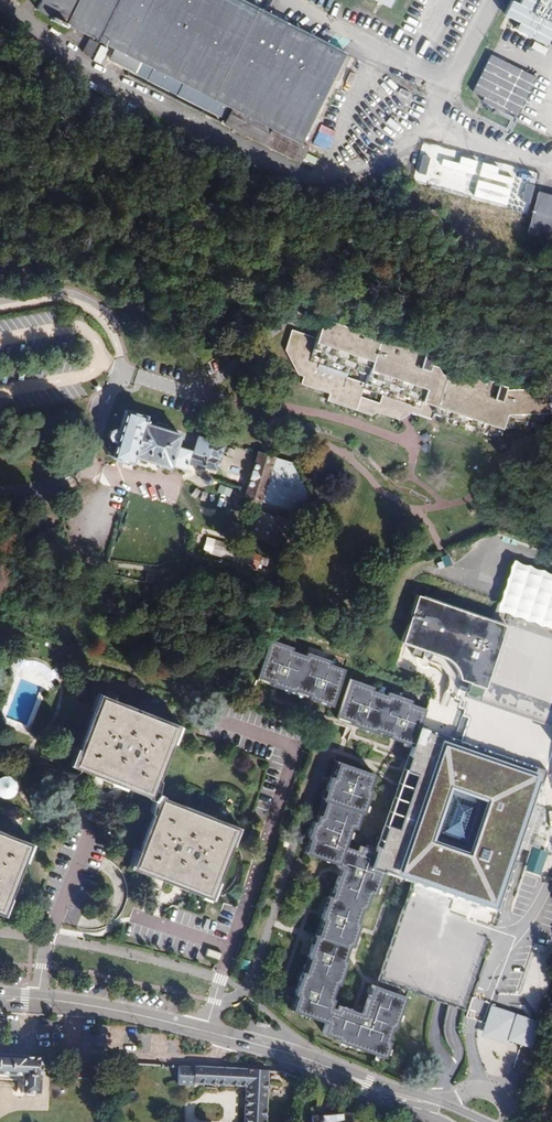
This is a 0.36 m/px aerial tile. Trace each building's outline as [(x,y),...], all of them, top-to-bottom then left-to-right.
[(233,108),(298,142),(343,54),(238,0),(42,0),(38,7),(114,47),(109,60),(136,73),(141,61),(201,92),(233,108)] [(368,3),(387,13),(394,0),(370,0),(368,3)] [(518,5),(509,1),(502,18),(517,23),(513,32),(550,47),(551,43),(551,0),(520,0),(518,5)] [(405,22),(417,25),(420,13),(408,10),(405,22)] [(531,48),(545,55),(548,49),(534,42),(531,48)] [(233,108),(224,123),(277,151),(300,162),(354,60),(343,54),(298,142),(233,108)] [(517,117),(536,76),(490,55),(472,93),(483,98),(481,101),(517,117)] [(141,61),(136,73),(196,104),(201,92),(141,61)] [(538,198),(526,238),(551,246),(551,203),(538,198)] [(324,318),(322,324),(396,349),(398,344),(324,318)] [(470,380),(429,366),(431,356),(398,344),(396,349),(322,324),(317,338),(293,330),(289,340),(312,348),(308,360),(346,372),(348,367),(366,373),(359,395),(376,401),(373,410),(395,418),(401,415),(410,411),(416,413),(419,408),(498,436),(499,432),(499,425),(549,422),(547,390),(504,391),(504,387),(472,375),(470,380)] [(312,348),(289,340),(285,348),(293,372),(299,376),(297,382),(326,392),(323,399),(366,414),(373,410),(376,401),(359,395),(366,373),(348,367),(346,372),(308,360),(312,348)] [(419,408),(416,413),(496,442),(498,436),(419,408)] [(110,442),(108,449),(132,457),(167,469),(168,466),(181,470),(183,464),(201,469),(201,466),(213,469),(221,446),(197,437),(193,451),(174,445),(177,435),(164,431),(155,428),(142,424),(143,418),(125,412),(119,431),(115,431),(109,434),(108,439),(110,442)] [(499,425),(499,432),(550,428),(549,422),(499,425)] [(157,423),(155,428),(164,431),(165,426),(157,423)] [(132,457),(108,449),(105,456),(129,464),(132,457)] [(259,455),(244,499),(303,518),(309,496),(291,464),(259,455)] [(299,527),(255,514),(248,538),(290,551),(299,527)] [(252,553),(205,538),(200,550),(256,567),(258,557),(251,555),(252,553)] [(510,558),(493,608),(551,628),(551,572),(510,558)] [(450,700),(452,694),(460,697),(462,690),(551,719),(551,666),(497,646),(504,625),(417,594),(400,642),(413,647),(412,654),(417,656),(422,657),(423,651),(430,654),(427,662),(429,664),(436,667),(444,678),(438,696),(450,700)] [(255,678),(268,682),(269,677),(278,680),(276,688),(291,693),(293,689),(306,695),(307,689),(315,692),(312,700),(327,705),(340,670),(324,665),(325,662),(304,655),(303,658),(288,652),(288,650),(269,643),(255,678)] [(422,657),(427,662),(430,654),(423,651),(422,657)] [(269,677),(268,682),(267,685),(276,688),(278,680),(269,677)] [(417,726),(422,709),(403,703),(404,700),(382,693),(381,696),(366,692),(367,689),(347,682),(333,718),(348,723),(350,717),(358,720),(355,729),(370,733),(372,731),(385,735),(388,730),(396,733),(393,741),(410,747),(417,726)] [(305,698),(312,700),(315,692),(307,689),(306,695),(305,698)] [(465,722),(459,740),(439,733),(437,737),(463,746),(465,737),(466,736),(466,737),(473,715),(469,714),(472,702),(551,728),(551,719),(462,690),(460,697),(452,694),(450,700),(454,701),(452,707),(459,710),(456,719),(465,722)] [(173,726),(102,698),(76,763),(148,793),(173,726)] [(382,981),(437,1000),(449,1004),(464,1009),(467,997),(551,740),(551,728),(472,702),(469,714),(473,715),(466,737),(466,736),(465,737),(463,746),(437,737),(439,733),(417,726),(410,747),(377,854),(372,868),(384,872),(412,881),(382,981)] [(350,717),(348,723),(347,726),(355,729),(358,720),(350,717)] [(385,738),(393,741),(396,733),(388,730),(385,735),(385,738)] [(505,755),(498,753),(495,764),(502,766),(505,755)] [(372,868),(377,854),(358,848),(356,852),(344,847),(351,829),(355,830),(360,814),(362,816),(370,794),(366,792),(371,776),(336,764),(331,780),(336,782),(333,788),(325,785),(320,802),(324,803),(320,819),(318,826),(312,824),(310,823),(306,838),(307,839),(302,854),(335,866),(334,869),(342,871),(349,873),(346,881),(339,879),(331,900),(328,898),(323,914),(334,918),(331,926),(323,924),(318,939),(353,951),(361,926),(359,925),(363,912),(366,912),(371,897),(375,898),(384,872),(372,868)] [(13,776),(0,779),(0,798),(17,793),(13,776)] [(336,782),(331,780),(327,779),(325,785),(333,788),(336,782)] [(488,799),(449,786),(430,841),(470,854),(488,799)] [(236,828),(162,799),(135,865),(210,894),(236,828)] [(0,833),(0,910),(1,910),(27,844),(0,833)] [(349,873),(342,871),(339,879),(346,881),(349,873)] [(334,918),(323,914),(320,923),(323,924),(331,926),(334,918)] [(349,965),(353,951),(318,939),(314,938),(311,947),(326,953),(325,957),(331,958),(332,954),(346,959),(345,963),(349,965)] [(307,994),(305,1002),(299,1000),(293,1015),(327,1026),(324,1038),(338,1042),(337,1045),(388,1061),(393,1044),(389,1044),(391,1038),(394,1029),(397,1030),(407,997),(374,987),(364,1016),(362,1024),(354,1022),(356,1013),(339,1008),(338,1011),(332,1009),(335,1003),(333,1002),(339,988),(340,988),(349,965),(345,963),(346,959),(332,954),(331,958),(325,957),(326,953),(311,947),(309,954),(318,957),(317,963),(312,961),(307,976),(303,975),(298,991),(307,994)] [(224,953),(210,948),(207,955),(221,961),(224,953)] [(318,957),(309,954),(308,959),(312,961),(317,963),(318,957)] [(298,991),(295,998),(299,1000),(305,1002),(307,994),(298,991)] [(364,1016),(356,1013),(354,1022),(362,1024),(364,1016)] [(520,1019),(518,1026),(517,1029),(521,1036),(528,1022),(520,1019)] [(24,1079),(23,1096),(39,1097),(41,1060),(27,1059),(27,1058),(0,1057),(0,1077),(24,1079)] [(181,1068),(180,1087),(197,1088),(197,1086),(247,1089),(245,1121),(266,1121),(269,1073),(181,1068)]
